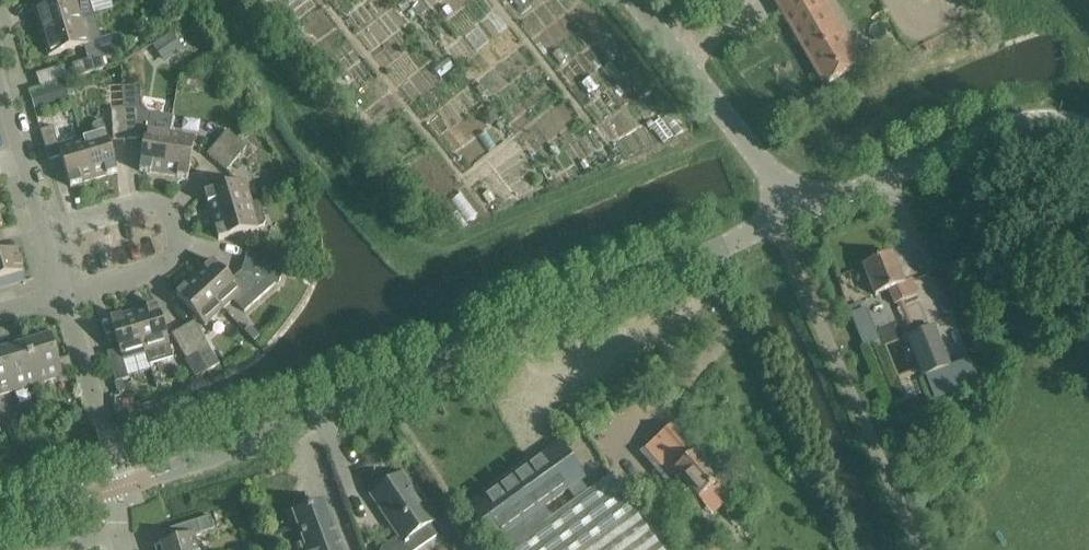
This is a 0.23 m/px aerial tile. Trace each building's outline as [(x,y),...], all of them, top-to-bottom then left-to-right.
[(34,9),(41,32),(95,16),(90,0),(63,0),(34,9)] [(152,0),(160,13),(173,5),(170,0),(152,0)] [(825,86),(858,68),(843,42),(847,40),(823,0),(775,0),(825,86)] [(97,52),(94,42),(102,40),(95,16),(41,32),(49,56),(83,45),(86,55),(97,52)] [(183,51),(172,35),(155,46),(166,62),(183,51)] [(76,77),(105,68),(101,55),(72,64),(76,77)] [(124,109),(126,140),(139,139),(137,108),(141,108),(140,85),(122,87),(124,109)] [(32,90),(29,91),(34,110),(47,106),(42,87),(40,88),(32,90)] [(141,108),(137,108),(139,139),(144,138),(139,171),(163,175),(170,133),(173,116),(149,113),(141,104),(141,108)] [(113,141),(126,140),(124,109),(111,110),(113,141)] [(94,135),(81,139),(94,179),(117,172),(102,121),(94,123),(94,132),(94,135)] [(53,127),(40,131),(49,160),(61,156),(70,186),(94,179),(81,139),(58,146),(53,127)] [(216,162),(237,139),(227,131),(207,154),(216,162)] [(170,133),(163,175),(188,178),(194,137),(170,133)] [(237,139),(216,162),(226,171),(246,148),(237,139)] [(211,216),(252,204),(245,181),(204,193),(211,216)] [(256,203),(252,204),(211,216),(218,240),(263,226),(266,222),(261,205),(256,203)] [(245,259),(275,267),(278,254),(249,246),(245,259)] [(6,277),(8,284),(19,281),(17,274),(23,272),(16,249),(0,254),(0,279),(6,277)] [(278,254),(275,267),(283,269),(285,270),(288,257),(278,254)] [(891,254),(863,265),(875,295),(889,290),(894,304),(917,296),(911,279),(903,283),(891,254)] [(245,259),(242,271),(271,279),(275,267),(245,259)] [(212,261),(194,277),(223,309),(233,299),(239,306),(244,311),(275,284),(278,285),(283,269),(275,267),(271,279),(242,271),(234,278),(237,281),(234,284),(231,281),(212,261)] [(223,309),(194,277),(176,294),(205,326),(223,309)] [(860,302),(847,306),(856,330),(869,325),(860,302)] [(173,358),(169,346),(157,305),(133,312),(145,353),(149,365),(173,358)] [(119,349),(107,353),(116,382),(128,378),(123,360),(145,353),(133,312),(110,319),(119,349)] [(194,321),(183,328),(198,354),(202,362),(204,366),(208,372),(219,365),(209,348),(194,321)] [(250,326),(245,331),(250,336),(254,341),(259,336),(255,331),(250,326)] [(949,367),(933,326),(908,335),(925,376),(949,367)] [(0,329),(0,341),(10,338),(7,327),(0,329)] [(198,354),(183,328),(171,334),(187,361),(198,354)] [(51,336),(26,344),(38,384),(63,376),(61,371),(73,368),(69,357),(58,360),(51,336)] [(14,391),(38,384),(26,344),(2,351),(14,391)] [(0,352),(0,395),(14,391),(2,351),(0,352)] [(122,416),(136,411),(131,397),(117,402),(122,416)] [(659,438),(645,450),(670,478),(676,473),(699,499),(721,480),(673,425),(659,438)] [(468,508),(499,549),(507,549),(552,517),(545,507),(570,488),(583,479),(557,444),(468,508)] [(436,536),(429,525),(434,521),(422,504),(426,501),(417,487),(413,490),(402,474),(371,495),(398,536),(383,546),(382,547),(381,549),(380,549),(415,549),(436,536)] [(609,476),(552,517),(507,549),(662,549),(609,476)] [(323,503),(294,514),(306,545),(294,549),(340,549),(323,503)] [(194,536),(214,530),(210,517),(170,529),(174,541),(154,548),(154,549),(198,549),(194,536)]
